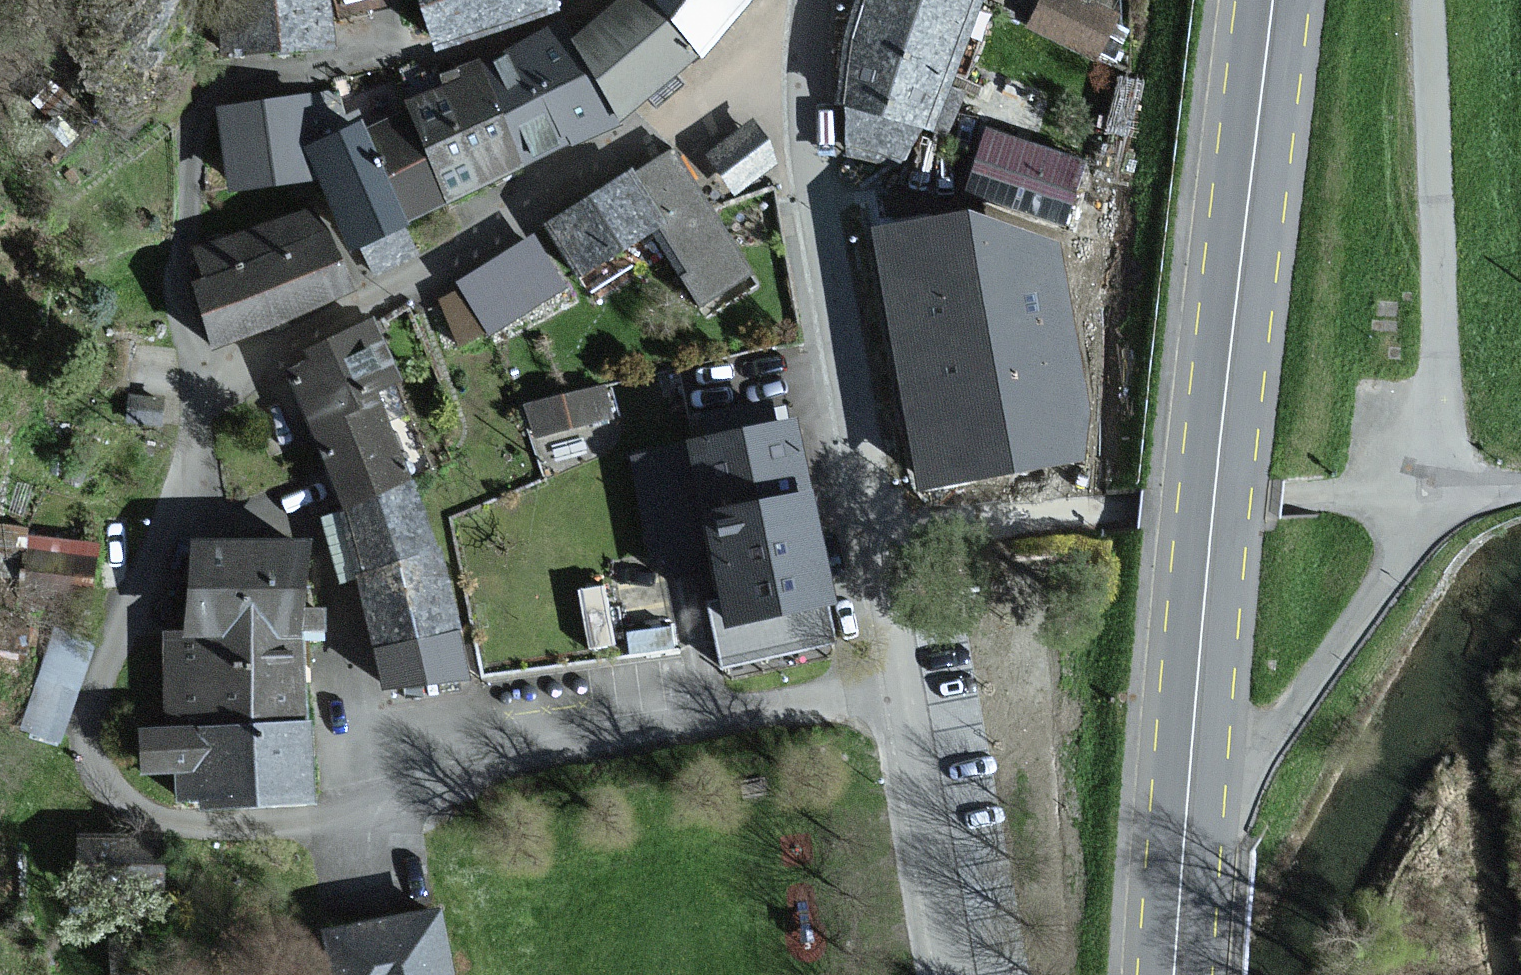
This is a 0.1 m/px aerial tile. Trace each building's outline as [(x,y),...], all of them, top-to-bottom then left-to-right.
[(568,0),(424,0),(441,50),(570,6),(568,0)] [(658,0),(619,0),(575,34),(631,107),(700,54),(658,0)] [(713,47),(754,0),(670,0),(713,47)] [(826,78),(850,99),(847,151),(899,169),(926,122),(940,128),(983,0),(853,0),(826,78)] [(1105,0),(1038,0),(1027,30),(1096,56),(1116,4),(1105,0)] [(615,116),(566,23),(496,60),(546,153),(615,116)] [(444,80),(411,94),(453,192),(533,157),(487,51),(440,71),(444,80)] [(309,88),(214,103),(227,189),(322,174),(309,88)] [(321,138),(360,240),(451,206),(425,137),(414,142),(400,107),(321,138)] [(754,113),(706,134),(726,179),(774,158),(754,113)] [(987,123),(965,189),(1063,222),(1085,156),(987,123)] [(677,146),(632,172),(663,223),(706,296),(751,270),(677,146)] [(632,172),(545,223),(575,275),(663,223),(632,172)] [(312,198),(193,247),(205,275),(186,283),(211,346),(349,289),(312,198)] [(1088,459),(1058,250),(971,216),(880,232),(924,483),(1006,471),(1088,459)] [(536,234),(458,278),(488,331),(566,287),(536,234)] [(283,367),(310,428),(377,398),(371,384),(399,369),(371,319),(283,367)] [(600,381),(518,401),(528,441),(610,422),(600,381)] [(310,428),(341,509),(415,474),(377,398),(310,428)] [(696,440),(710,509),(815,488),(800,418),(696,440)] [(341,509),(357,568),(439,540),(415,474),(341,509)] [(734,625),(839,604),(815,488),(710,509),(734,625)] [(100,567),(99,522),(0,524),(0,569),(100,567)] [(188,534),(189,625),(304,624),(318,623),(317,533),(188,534)] [(357,568),(376,653),(461,625),(439,540),(357,568)] [(160,625),(161,719),(304,717),(304,624),(189,625),(160,625)] [(461,625),(376,653),(381,682),(469,673),(461,625)] [(169,773),(170,807),(322,805),(321,717),(304,717),(161,719),(136,719),(137,773),(169,773)] [(446,902),(314,924),(323,974),(459,974),(446,902)]
